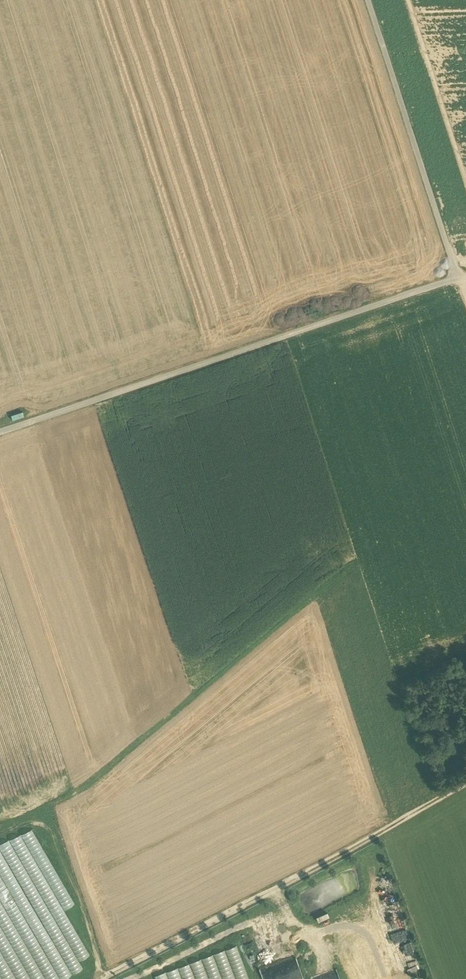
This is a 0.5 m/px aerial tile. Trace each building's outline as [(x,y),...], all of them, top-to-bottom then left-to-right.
[(83,977),(81,960),(90,955),(65,909),(74,904),(31,825),(0,841),(0,978),(79,978),(83,977)] [(379,892),(367,896),(370,907),(382,903),(379,892)] [(264,972),(267,978),(299,978),(294,963),(264,972)]
